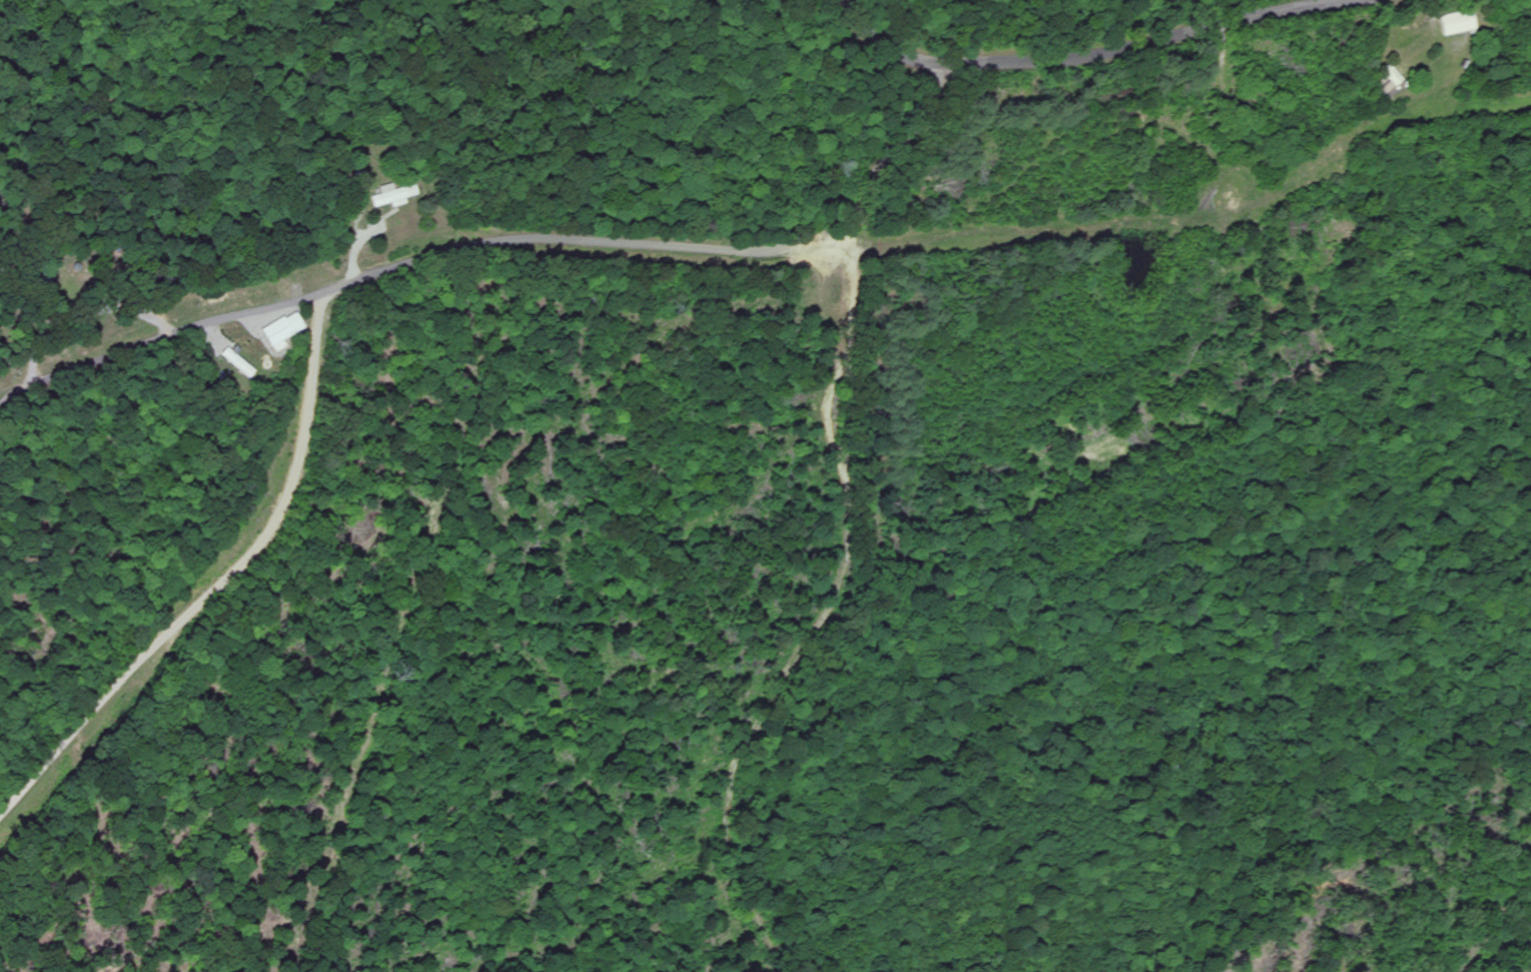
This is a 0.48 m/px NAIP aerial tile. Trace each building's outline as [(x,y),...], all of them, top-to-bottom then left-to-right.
[(1442,35),(1474,30),(1470,10),(1439,15),(1442,35)] [(377,186),(379,194),(370,196),(373,207),(391,202),(392,207),(405,203),(403,198),(415,195),(412,183),(392,188),(391,182),(377,186)] [(284,338),(306,328),(298,311),(263,327),(274,353),(288,346),(284,338)] [(251,377),(257,370),(227,348),(221,356),(251,377)]
